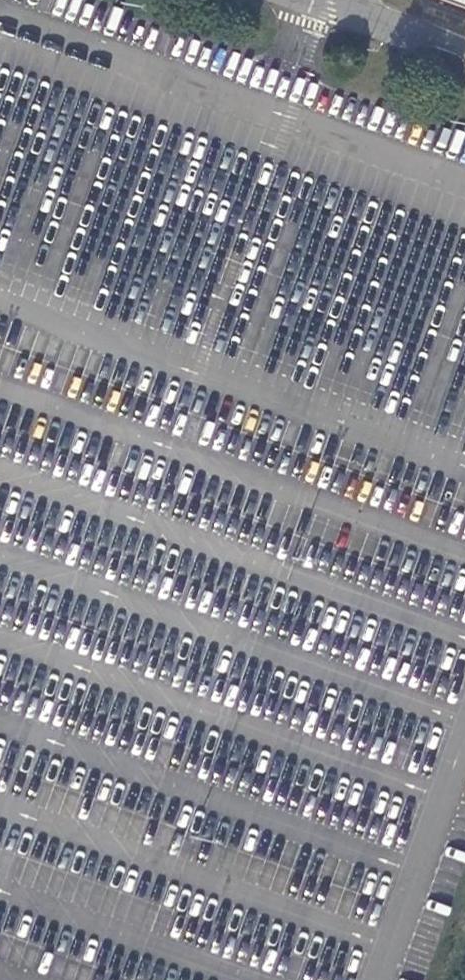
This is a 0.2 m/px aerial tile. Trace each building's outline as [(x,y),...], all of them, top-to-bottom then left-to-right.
[(464,8),(464,0),(441,0),(464,8)]
